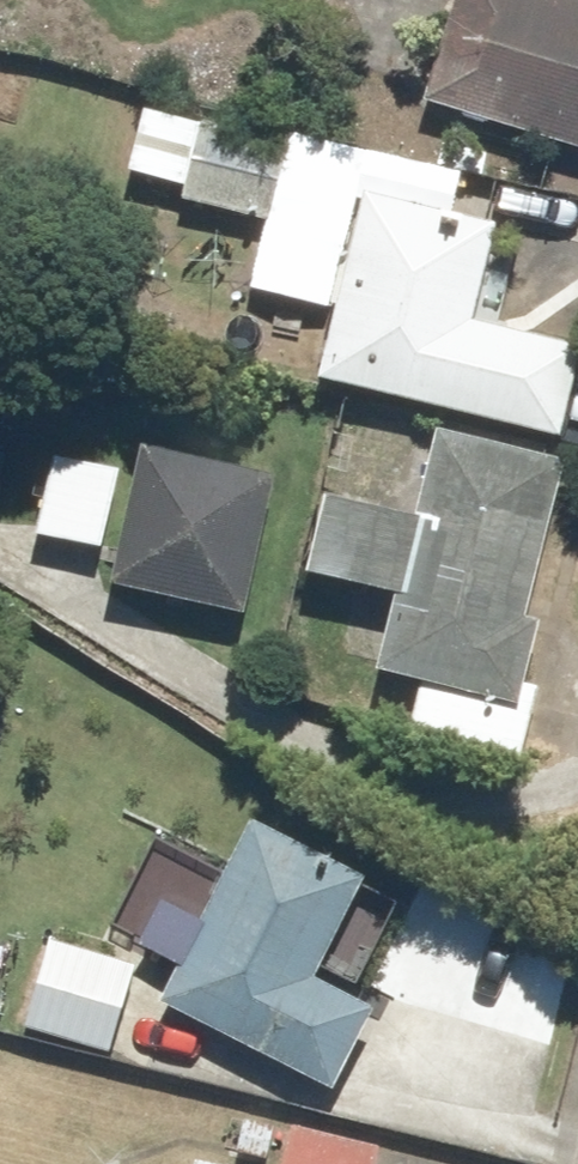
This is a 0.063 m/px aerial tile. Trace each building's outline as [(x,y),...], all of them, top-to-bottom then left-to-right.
[(435,91),(577,138),(577,0),(465,0),(435,91)] [(151,95),(132,168),(195,183),(191,200),(277,222),(289,175),(367,195),(322,376),(567,438),(577,395),(577,341),(481,317),(507,214),(386,183),(393,156),(151,95)] [(577,454),(449,422),(427,509),(338,486),(317,572),(402,593),(386,657),(426,667),(411,727),(531,757),(548,687),(537,684),(556,610),(539,606),(577,454)] [(285,469),(152,439),(121,580),(254,610),(285,469)] [(128,457),(60,448),(49,540),(117,548),(128,457)] [(185,966),(167,999),(337,1095),(383,1013),(316,975),(357,903),(391,923),(402,904),(261,825),(212,912),(178,892),(148,946),(185,966)] [(144,962),(54,938),(30,1027),(121,1051),(144,962)] [(296,1125),(287,1163),(381,1163),(385,1147),(296,1125)]
